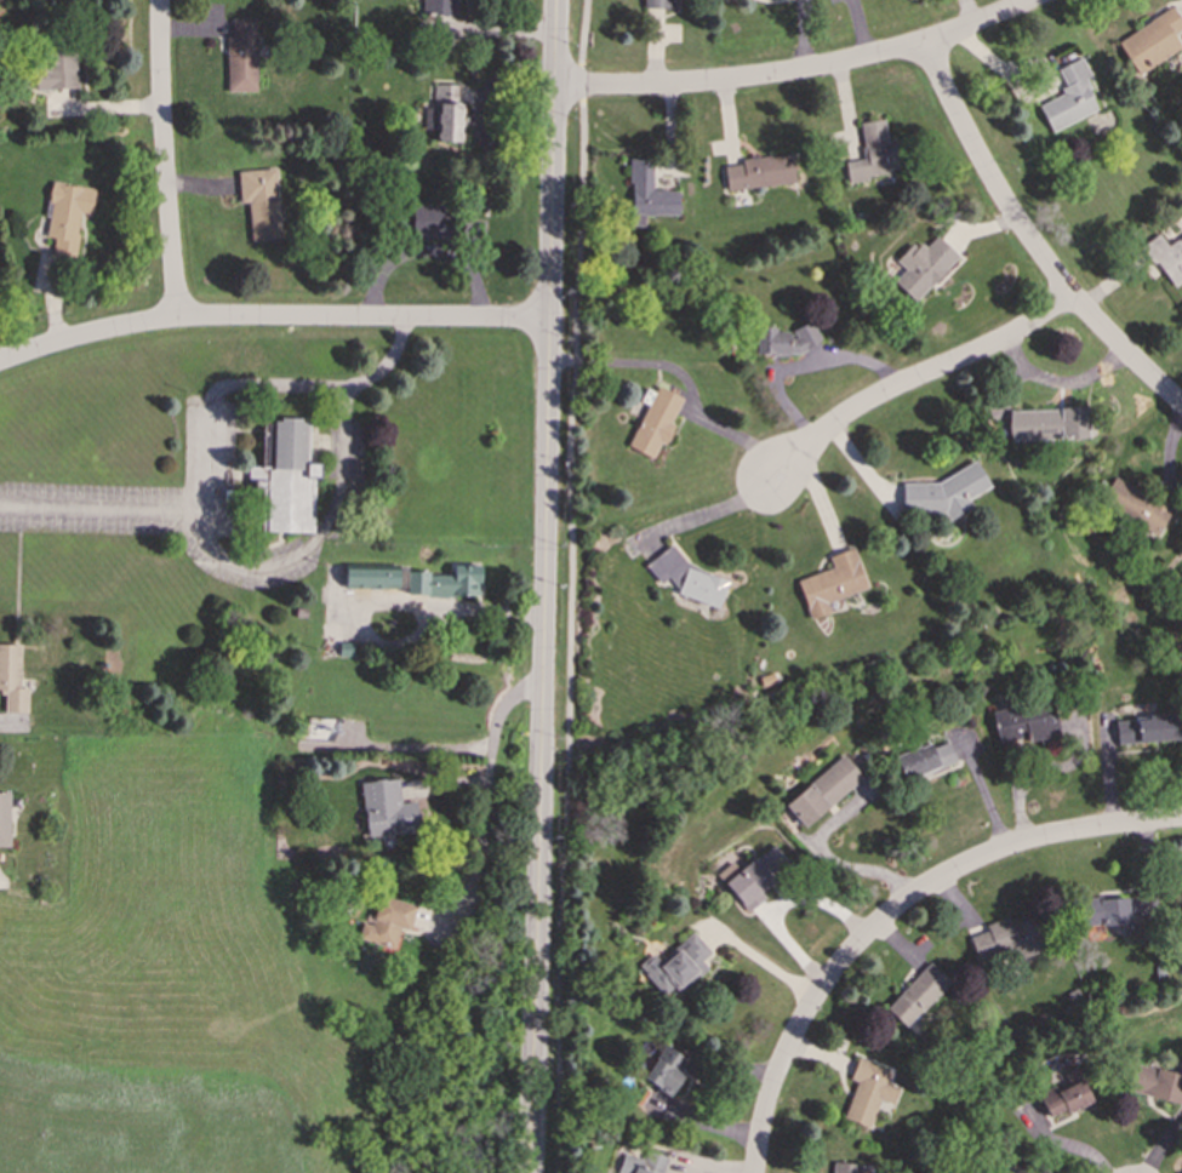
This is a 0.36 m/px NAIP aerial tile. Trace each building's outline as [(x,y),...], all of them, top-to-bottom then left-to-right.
[(424,13),(457,15),(457,0),(425,0),(424,13)] [(644,8),(673,8),(673,0),(644,0),(644,8)] [(1180,46),(1171,34),(1181,27),(1181,22),(1171,6),(1117,42),(1138,75),(1180,46)] [(256,91),(255,18),(232,18),(232,36),(225,36),(227,91),(256,91)] [(36,90),(76,88),(75,44),(35,45),(36,90)] [(1038,104),(1050,132),(1097,109),(1083,79),(1089,76),(1080,57),(1057,68),(1067,90),(1038,104)] [(438,141),(461,142),(462,103),(455,102),(456,85),(433,84),(432,108),(424,108),(424,128),(438,128),(438,141)] [(858,122),(864,159),(844,162),(846,181),(898,172),(892,139),(886,139),(883,119),(858,122)] [(726,190),(794,183),(792,154),(741,159),(741,164),(724,166),(726,190)] [(645,214),(678,214),(678,190),(651,190),(651,159),(630,159),(630,225),(645,225),(645,214)] [(239,202),(247,202),(251,240),(280,238),(274,167),(236,171),(239,202)] [(44,236),(55,239),(52,254),(74,258),(80,213),(90,214),(93,189),(52,182),(44,236)] [(449,236),(450,206),(409,206),(409,223),(413,223),(412,236),(449,236)] [(1181,280),(1181,236),(1167,246),(1159,234),(1142,245),(1171,287),(1181,280)] [(913,303),(958,256),(936,235),(923,250),(913,241),(895,261),(904,270),(892,284),(913,303)] [(755,353),(816,351),(816,325),(793,326),(794,338),(787,338),(787,328),(755,328),(755,353)] [(681,396),(652,385),(630,450),(653,457),(658,444),(664,445),(681,396)] [(1007,410),(1009,440),(1086,437),(1085,408),(1007,410)] [(314,532),(314,463),(307,463),(308,420),(261,420),(259,467),(247,467),(247,485),(263,485),(262,531),(314,532)] [(902,484),(903,515),(925,515),(944,514),(948,521),(970,510),(970,498),(989,488),(976,461),(933,484),(902,484)] [(1112,477),(1098,505),(1157,534),(1170,507),(1112,477)] [(867,589),(853,548),(828,556),(832,568),(796,579),(809,619),(829,613),(826,602),(867,589)] [(676,593),(716,608),(729,578),(658,550),(650,573),(664,579),(664,578),(680,584),(676,593)] [(398,589),(398,567),(344,567),(344,589),(398,589)] [(0,643),(0,692),(5,692),(4,713),(27,713),(27,687),(19,687),(19,643),(0,643)] [(1051,698),(990,711),(999,746),(1058,733),(1051,698)] [(1178,740),(1177,715),(1114,717),(1117,744),(1178,740)] [(892,756),(902,782),(955,761),(948,742),(932,748),(930,742),(892,756)] [(805,828),(863,777),(843,754),(784,805),(805,828)] [(365,836),(418,831),(416,801),(400,802),(398,778),(360,782),(365,836)] [(0,792),(0,846),(10,846),(7,791),(0,792)] [(746,911),(765,898),(760,891),(775,881),(772,876),(789,864),(775,843),(738,870),(732,862),(718,874),(746,911)] [(415,905),(378,896),(372,916),(364,915),(358,939),(395,950),(400,931),(417,935),(419,928),(409,926),(415,905)] [(1086,925),(1136,923),(1136,897),(1085,898),(1086,925)] [(969,937),(977,962),(1011,951),(1015,960),(1040,951),(1029,916),(1010,922),(1007,917),(984,925),(987,931),(969,937)] [(652,952),(638,966),(668,1001),(708,967),(702,960),(710,952),(692,931),(659,960),(652,952)] [(948,980),(927,962),(885,1008),(906,1028),(948,980)] [(681,1075),(678,1072),(685,1058),(662,1045),(644,1080),(670,1094),(681,1075)] [(890,1070),(856,1059),(849,1080),(855,1081),(843,1118),(868,1127),(878,1099),(892,1104),(898,1087),(886,1083),(890,1070)] [(1132,1064),(1127,1093),(1181,1104),(1181,1074),(1132,1064)] [(1091,1102),(1075,1066),(1063,1072),(1067,1082),(1055,1087),(1055,1086),(1038,1093),(1049,1120),(1091,1102)] [(667,1157),(645,1150),(643,1158),(622,1152),(616,1172),(662,1172),(667,1157)] [(861,1165),(832,1161),(831,1172),(860,1172),(861,1165)]
